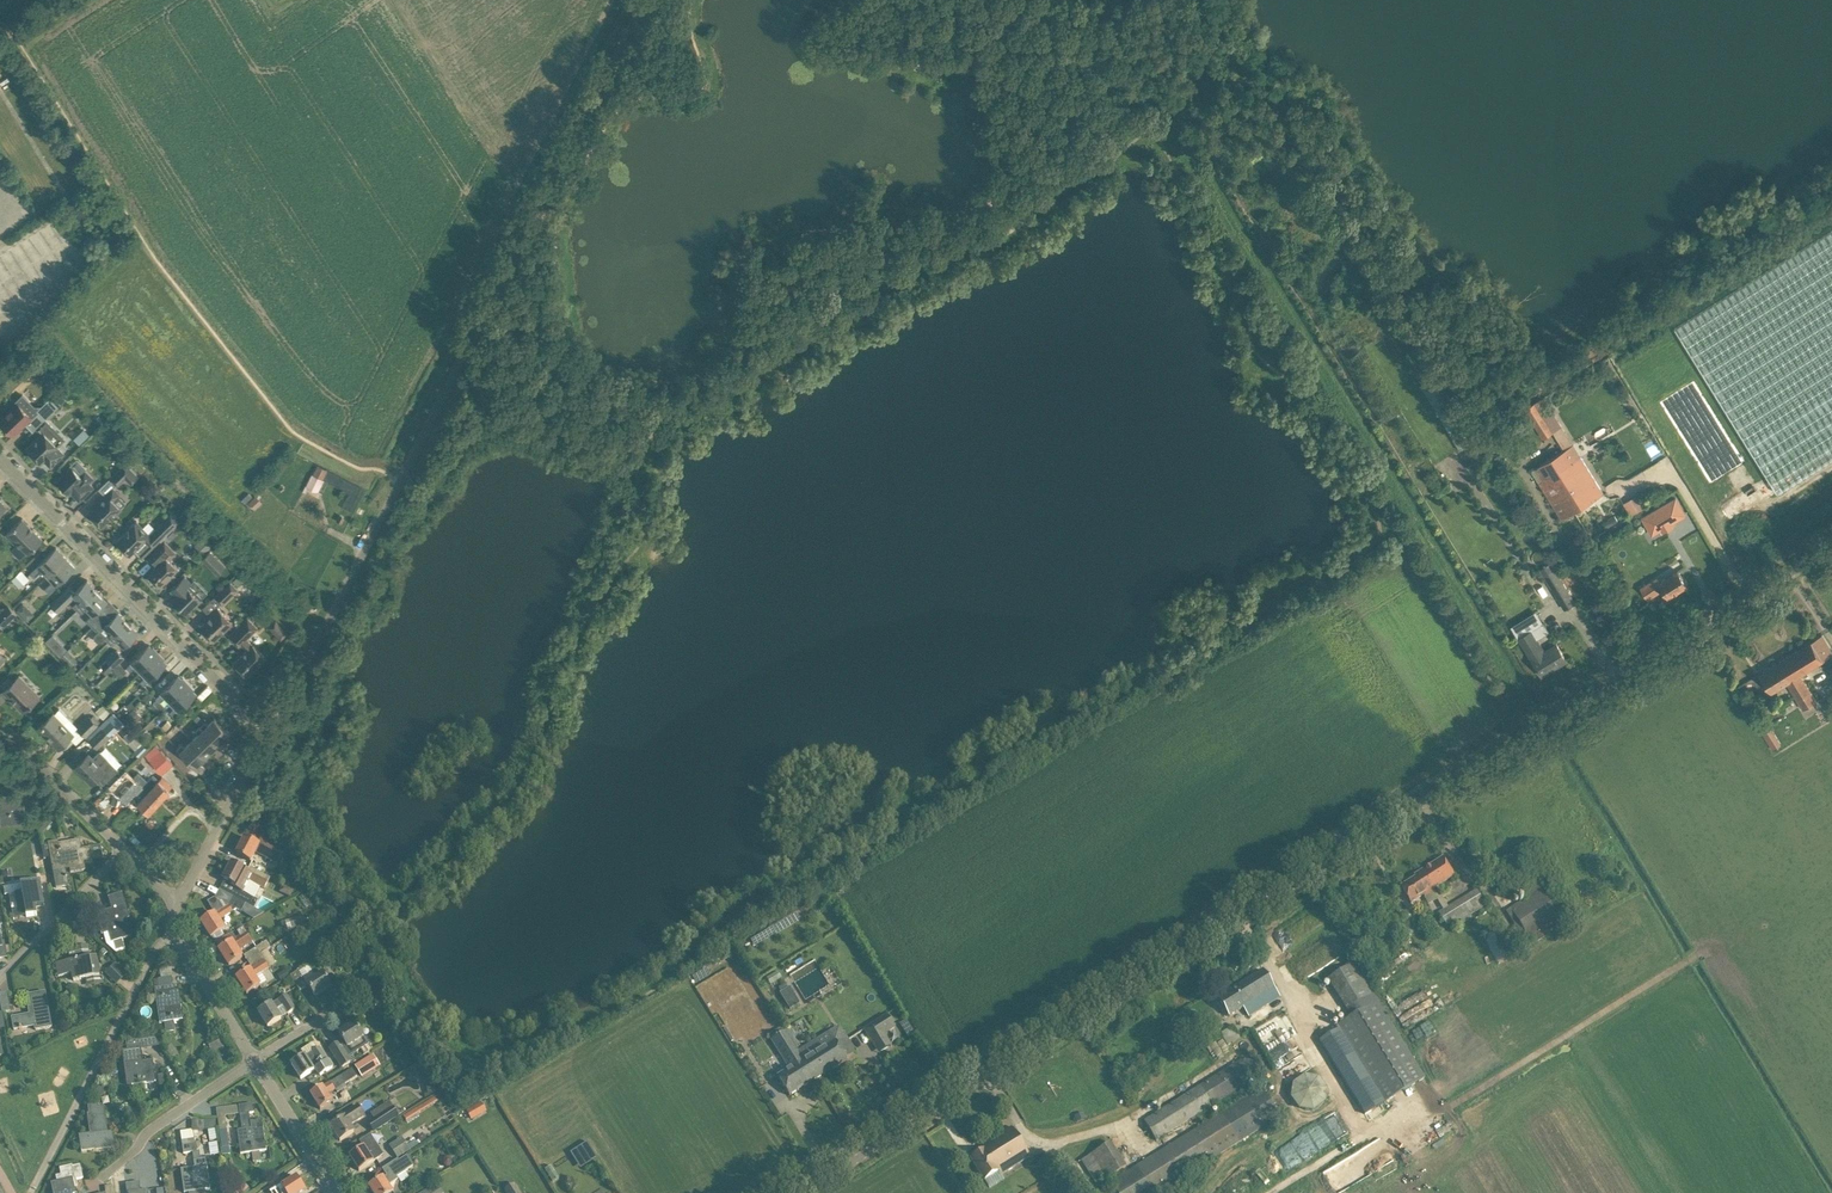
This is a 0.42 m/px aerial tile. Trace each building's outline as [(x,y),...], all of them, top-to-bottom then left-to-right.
[(1677,329),(1778,492),(1831,459),(1831,231),(1677,329)] [(0,422),(0,425),(6,431),(8,429),(14,434),(26,423),(32,416),(38,410),(37,409),(38,408),(23,393),(22,394),(16,400),(17,402),(0,419),(0,421),(0,422)] [(1543,397),(1536,401),(1545,415),(1552,410),(1544,396),(1543,397)] [(38,410),(46,418),(59,405),(50,397),(38,408),(37,409),(38,410)] [(1536,401),(1524,409),(1544,438),(1554,431),(1555,431),(1545,415),(1536,401)] [(41,462),(44,459),(51,466),(64,453),(57,446),(58,445),(50,437),(52,435),(53,433),(53,430),(53,427),(51,425),(52,425),(45,419),(37,427),(41,431),(33,439),(34,440),(27,448),(41,462)] [(1461,455),(1469,469),(1486,458),(1477,445),(1461,455)] [(1552,474),(1573,462),(1565,449),(1535,468),(1543,480),(1540,482),(1563,519),(1575,511),(1552,474)] [(1581,456),(1573,462),(1552,474),(1575,511),(1604,493),(1581,456)] [(111,477),(119,485),(126,478),(131,483),(139,475),(126,462),(111,477)] [(312,473),(306,484),(318,490),(324,479),(323,479),(323,478),(327,471),(328,469),(318,464),(313,473),(312,473)] [(68,486),(80,499),(93,486),(88,481),(93,477),(86,470),(81,475),(72,466),(58,480),(66,488),(68,486)] [(90,513),(101,524),(109,517),(110,519),(122,508),(113,499),(119,493),(113,487),(96,504),(97,506),(90,513)] [(249,492),(242,498),(246,502),(252,496),(249,492)] [(1627,514),(1642,508),(1637,494),(1621,500),(1627,514)] [(253,498),(249,502),(255,508),(259,505),(253,498)] [(1528,508),(1531,512),(1538,507),(1535,504),(1528,508)] [(1652,511),(1642,517),(1652,534),(1661,529),(1663,531),(1664,531),(1674,525),(1662,505),(1652,511)] [(125,531),(116,540),(130,554),(135,549),(145,539),(153,546),(160,539),(180,520),(177,518),(172,513),(160,524),(150,534),(137,520),(125,531)] [(1602,523),(1606,528),(1618,520),(1615,515),(1602,523)] [(10,549),(20,558),(27,551),(28,552),(43,538),(22,517),(6,533),(16,544),(10,549)] [(148,558),(151,556),(157,562),(147,571),(160,585),(178,567),(169,558),(176,552),(165,541),(148,558)] [(76,567),(57,547),(30,572),(35,577),(42,570),(52,581),(45,588),(49,592),(57,585),(76,567)] [(210,550),(203,557),(211,566),(219,559),(210,550)] [(1575,602),(1551,562),(1541,569),(1565,608),(1575,602)] [(12,577),(19,586),(30,579),(23,569),(12,577)] [(1658,577),(1642,587),(1648,598),(1664,588),(1669,596),(1687,584),(1678,570),(1660,581),(1658,577)] [(185,575),(171,589),(177,595),(173,598),(186,612),(193,605),(194,606),(202,599),(188,585),(191,582),(185,575)] [(238,575),(233,580),(238,586),(243,580),(238,575)] [(73,605),(77,609),(97,589),(88,579),(73,593),(79,599),(73,605)] [(215,596),(222,603),(238,588),(231,581),(215,596)] [(87,619),(93,625),(107,611),(102,605),(107,599),(97,589),(77,609),(81,613),(87,607),(92,613),(87,619)] [(69,598),(66,595),(64,592),(52,604),(59,611),(71,600),(69,598)] [(2,623),(4,625),(18,611),(9,602),(0,611),(0,625),(2,623)] [(233,621),(218,605),(209,614),(211,615),(200,626),(214,640),(233,621)] [(104,637),(108,641),(129,621),(119,611),(113,616),(107,611),(93,625),(99,631),(95,635),(95,637),(97,640),(101,640),(104,637)] [(229,635),(239,645),(241,643),(247,649),(235,661),(247,674),(266,656),(253,643),(253,644),(247,638),(258,627),(248,617),(229,635)] [(108,641),(112,645),(118,640),(124,646),(139,632),(129,621),(108,641)] [(1544,622),(1522,635),(1536,656),(1533,658),(1543,675),(1567,659),(1561,649),(1557,643),(1545,651),(1537,639),(1549,631),(1544,622)] [(53,634),(46,640),(61,655),(67,649),(53,634)] [(1828,644),(1822,634),(1760,672),(1772,692),(1787,682),(1803,709),(1817,700),(1801,674),(1823,660),(1823,659),(1831,654),(1831,651),(1828,644)] [(135,665),(140,670),(159,652),(153,647),(152,648),(149,644),(131,661),(132,661),(127,666),(130,670),(135,665)] [(39,645),(33,652),(38,658),(45,651),(39,645)] [(107,659),(114,666),(124,656),(117,649),(107,659)] [(140,670),(146,675),(140,680),(144,684),(149,679),(167,663),(164,659),(165,658),(159,652),(140,670)] [(5,688),(3,690),(23,710),(38,696),(25,683),(27,681),(20,674),(14,680),(5,688)] [(165,696),(170,701),(188,683),(183,677),(182,678),(179,675),(161,692),(156,697),(160,701),(165,696)] [(170,701),(175,706),(170,711),(174,715),(179,710),(197,693),(193,690),(194,689),(188,683),(170,701)] [(251,702),(256,706),(260,702),(256,697),(251,702)] [(124,703),(116,711),(122,717),(130,709),(124,703)] [(47,718),(39,727),(59,747),(67,739),(70,736),(74,733),(64,723),(69,718),(59,708),(55,713),(54,712),(47,718)] [(132,709),(123,718),(130,725),(139,716),(132,709)] [(221,715),(218,719),(226,727),(230,724),(221,715)] [(79,727),(86,735),(97,723),(90,716),(79,727)] [(109,716),(88,737),(97,747),(118,727),(119,726),(109,716)] [(206,720),(201,725),(220,745),(222,743),(227,748),(232,743),(228,740),(226,742),(223,739),(230,732),(226,727),(218,719),(215,716),(208,722),(206,720)] [(119,726),(118,727),(126,735),(124,738),(128,742),(136,734),(123,721),(119,726)] [(199,732),(192,739),(207,754),(214,747),(217,751),(215,753),(218,757),(223,752),(219,747),(220,745),(201,725),(196,729),(199,732)] [(1772,727),(1763,733),(1767,739),(1776,734),(1772,727)] [(182,743),(178,747),(180,750),(202,772),(202,773),(207,768),(200,761),(207,754),(192,739),(185,746),(182,743)] [(143,743),(136,749),(140,754),(147,747),(143,743)] [(173,762),(161,749),(150,759),(162,772),(173,762)] [(85,757),(76,766),(92,782),(97,777),(103,783),(118,768),(99,750),(92,757),(89,753),(85,757)] [(134,776),(159,800),(173,786),(161,774),(158,777),(152,774),(147,780),(138,772),(134,776)] [(159,800),(134,776),(124,787),(128,791),(124,795),(129,801),(139,790),(144,795),(139,801),(149,811),(159,800)] [(13,786),(13,792),(0,794),(0,805),(2,819),(0,819),(1,824),(26,821),(23,794),(35,793),(34,783),(8,786),(13,786)] [(245,838),(236,855),(247,860),(249,861),(252,862),(256,853),(262,856),(265,858),(269,860),(271,856),(278,860),(283,850),(277,846),(264,839),(265,837),(264,836),(254,831),(249,840),(245,838)] [(82,849),(80,840),(70,842),(72,851),(67,852),(68,856),(61,857),(58,842),(48,843),(56,888),(69,886),(66,867),(70,867),(71,873),(86,870),(85,865),(93,863),(90,848),(82,849)] [(1454,876),(1449,868),(1443,858),(1414,876),(1415,878),(1400,888),(1410,904),(1423,895),(1424,897),(1433,892),(1432,890),(1454,876)] [(252,868),(263,874),(266,868),(255,862),(252,868)] [(232,863),(223,880),(225,880),(237,887),(236,889),(237,890),(233,897),(233,898),(246,904),(255,909),(255,907),(259,901),(244,893),(249,882),(264,890),(268,882),(261,878),(263,874),(252,868),(250,867),(247,871),(243,868),(232,863)] [(1534,872),(1540,881),(1547,876),(1540,867),(1534,872)] [(1492,881),(1499,892),(1505,888),(1498,877),(1492,881)] [(45,905),(43,893),(41,881),(20,884),(22,892),(9,894),(14,920),(15,919),(14,916),(26,914),(27,917),(37,915),(36,915),(34,903),(43,901),(44,905),(45,905)] [(1538,933),(1560,918),(1542,889),(1510,909),(1532,945),(1542,939),(1538,933)] [(1486,905),(1484,906),(1481,900),(1476,890),(1468,895),(1474,905),(1457,915),(1451,905),(1438,913),(1446,925),(1452,922),(1456,928),(1471,918),(1473,921),(1490,911),(1486,905)] [(106,911),(95,915),(102,935),(104,935),(107,945),(117,954),(126,951),(123,941),(122,940),(131,937),(126,920),(130,918),(122,894),(108,898),(112,910),(113,913),(107,915),(106,911)] [(242,912),(246,904),(233,898),(229,905),(215,914),(201,922),(211,938),(226,929),(220,920),(237,910),(242,912)] [(285,922),(288,930),(305,924),(303,916),(285,922)] [(253,942),(244,928),(237,932),(241,938),(234,942),(233,941),(219,950),(229,966),(243,957),(239,951),(253,942)] [(257,948),(245,956),(249,962),(261,955),(266,951),(271,949),(271,948),(267,942),(257,948)] [(76,947),(78,958),(91,957),(90,946),(76,947)] [(247,972),(237,978),(247,994),(257,988),(261,985),(267,982),(262,973),(269,968),(265,961),(261,955),(249,962),(254,969),(251,971),(251,970),(247,972)] [(70,961),(56,963),(58,976),(71,974),(72,980),(86,978),(101,976),(100,970),(97,956),(90,957),(70,961)] [(332,987),(325,977),(315,961),(307,966),(314,977),(305,983),(298,972),(291,977),(300,992),(306,988),(305,986),(307,984),(316,998),(332,987)] [(116,963),(105,974),(116,985),(126,975),(129,972),(128,972),(120,963),(118,964),(116,963)] [(1279,998),(1269,981),(1263,971),(1218,999),(1229,1017),(1243,1008),(1249,1017),(1279,998)] [(160,988),(155,989),(157,1000),(160,1024),(164,1023),(174,1022),(183,1020),(180,997),(174,998),(174,996),(175,996),(174,986),(172,977),(161,979),(159,980),(160,988)] [(785,984),(779,988),(781,993),(780,994),(790,1010),(800,1004),(790,988),(788,989),(785,984)] [(52,1027),(48,1004),(46,992),(29,995),(33,1014),(12,1018),(14,1030),(34,1027),(35,1030),(52,1027)] [(1338,1030),(1320,1041),(1365,1115),(1424,1079),(1383,1009),(1373,994),(1349,1008),(1354,1016),(1337,1027),(1338,1030)] [(259,1013),(268,1028),(296,1009),(287,995),(259,1013)] [(1,1007),(2,1013),(11,1012),(10,1005),(1,1007)] [(887,1015),(864,1030),(872,1042),(883,1035),(891,1047),(892,1046),(884,1034),(895,1028),(887,1015)] [(904,1031),(910,1028),(906,1021),(906,1020),(900,1024),(904,1031)] [(331,1048),(329,1049),(342,1069),(352,1062),(351,1060),(349,1057),(353,1055),(361,1050),(368,1045),(369,1045),(355,1024),(339,1034),(343,1040),(341,1042),(331,1048)] [(783,1027),(768,1036),(783,1060),(786,1058),(792,1068),(777,1077),(783,1086),(789,1096),(813,1081),(796,1053),(798,1052),(796,1049),(791,1040),(786,1031),(783,1027)] [(123,1051),(128,1086),(156,1082),(153,1060),(141,1062),(140,1049),(141,1049),(140,1040),(126,1042),(128,1050),(123,1051)] [(798,1052),(796,1053),(813,1081),(847,1060),(846,1059),(835,1041),(820,1050),(815,1042),(806,1047),(798,1052)] [(168,1043),(164,1044),(167,1051),(184,1069),(187,1072),(191,1069),(188,1066),(171,1048),(168,1043)] [(291,1065),(301,1079),(317,1069),(321,1076),(332,1068),(320,1048),(319,1049),(316,1045),(312,1044),(301,1051),(305,1056),(291,1065)] [(373,1054),(355,1066),(362,1078),(381,1066),(373,1054)] [(1117,1192),(1157,1192),(1239,1142),(1279,1117),(1262,1088),(1256,1078),(1262,1074),(1250,1055),(1143,1121),(1155,1140),(1249,1082),(1256,1092),(1221,1114),(1110,1182),(1117,1192)] [(1299,1109),(1313,1111),(1325,1104),(1326,1089),(1317,1077),(1304,1075),(1292,1084),(1290,1098),(1299,1109)] [(311,1095),(320,1110),(333,1102),(328,1095),(335,1090),(331,1083),(323,1088),(323,1087),(311,1095)] [(404,1117),(407,1122),(438,1103),(435,1098),(404,1117)] [(243,1131),(238,1131),(241,1155),(252,1153),(253,1162),(261,1161),(260,1152),(267,1151),(262,1121),(251,1122),(250,1114),(254,1113),(253,1104),(239,1106),(243,1131)] [(112,1133),(108,1133),(105,1107),(98,1108),(98,1105),(88,1106),(89,1115),(88,1116),(90,1135),(80,1136),(82,1152),(96,1150),(115,1148),(112,1133)] [(355,1132),(351,1126),(365,1117),(358,1105),(342,1115),(344,1118),(331,1127),(340,1141),(355,1132)] [(477,1105),(466,1111),(472,1120),(482,1114),(477,1105)] [(139,1119),(142,1112),(127,1107),(124,1114),(139,1119)] [(368,1124),(374,1132),(399,1116),(393,1108),(368,1124)] [(217,1131),(217,1120),(194,1120),(194,1131),(217,1131)] [(1030,1157),(1018,1138),(1012,1128),(982,1146),(985,1149),(971,1158),(985,1180),(998,1172),(1001,1175),(1030,1157)] [(222,1148),(230,1147),(227,1129),(220,1130),(221,1140),(222,1148)] [(360,1150),(350,1157),(359,1171),(369,1165),(374,1162),(381,1157),(375,1149),(378,1147),(371,1135),(359,1142),(363,1148),(360,1150)] [(405,1142),(393,1151),(398,1159),(410,1150),(407,1146),(405,1143),(405,1142)] [(180,1163),(181,1170),(182,1178),(183,1182),(184,1192),(188,1192),(190,1192),(198,1191),(205,1190),(206,1190),(210,1190),(208,1171),(206,1159),(201,1160),(200,1152),(198,1152),(196,1143),(182,1145),(183,1145),(183,1148),(184,1154),(185,1163),(180,1163)] [(1081,1161),(1097,1185),(1126,1167),(1116,1152),(1100,1162),(1094,1153),(1081,1161)] [(389,1185),(399,1179),(397,1177),(406,1172),(406,1171),(414,1166),(407,1156),(399,1161),(398,1159),(382,1170),(387,1176),(369,1187),(373,1192),(392,1192),(393,1192),(389,1185)] [(1042,1157),(1037,1163),(1045,1170),(1051,1163),(1042,1157)] [(53,1185),(55,1192),(75,1192),(74,1188),(77,1187),(78,1185),(77,1180),(83,1178),(81,1166),(73,1167),(73,1166),(60,1169),(61,1175),(56,1177),(58,1183),(53,1185)] [(305,1190),(300,1182),(297,1177),(275,1191),(272,1192),(300,1192),(305,1190)] [(148,1190),(141,1191),(140,1182),(126,1184),(127,1192),(128,1192),(148,1192),(148,1190)] [(230,1191),(232,1192),(245,1192),(247,1191),(238,1182),(232,1189),(230,1191)] [(438,1183),(422,1192),(444,1192),(438,1183)] [(505,1191),(506,1192),(520,1192),(515,1185),(505,1191)]
